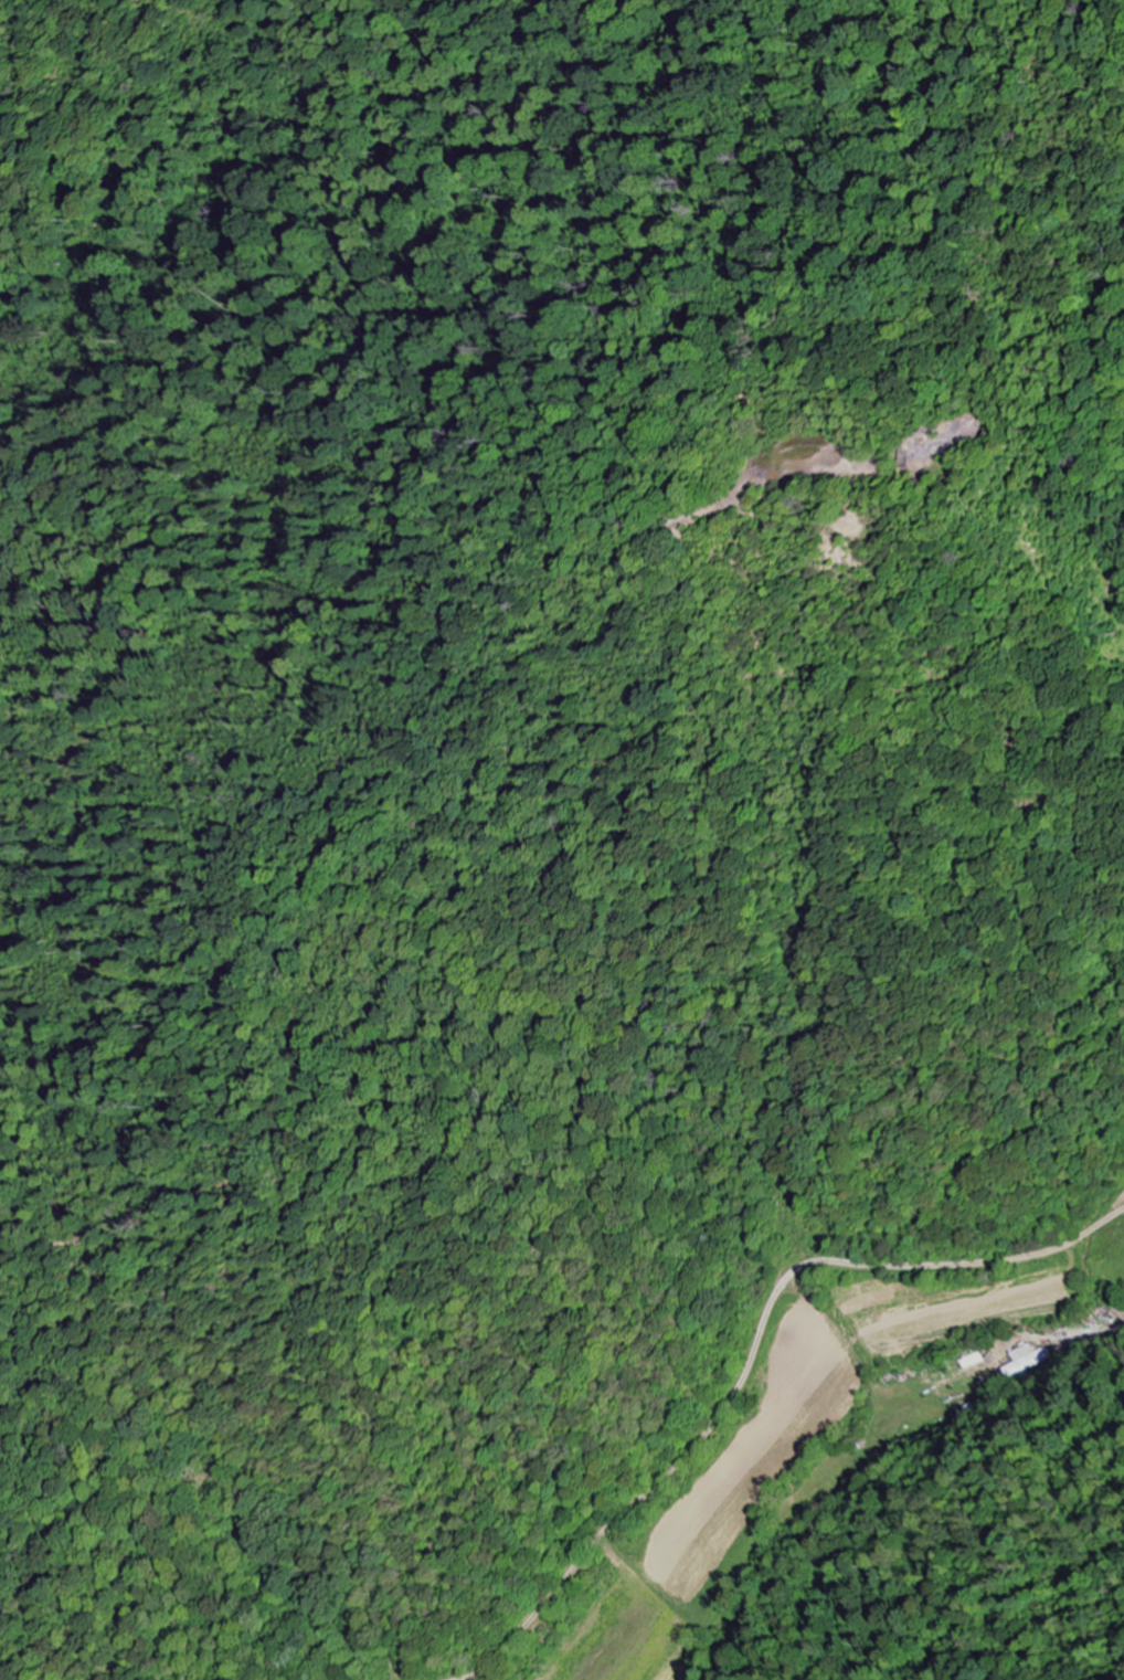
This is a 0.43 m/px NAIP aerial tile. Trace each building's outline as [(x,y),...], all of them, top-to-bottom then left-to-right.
[(996,1367),(1000,1378),(1044,1363),(1040,1348),(1024,1353),(1023,1348),(1007,1353),(1010,1363),(996,1367)]
